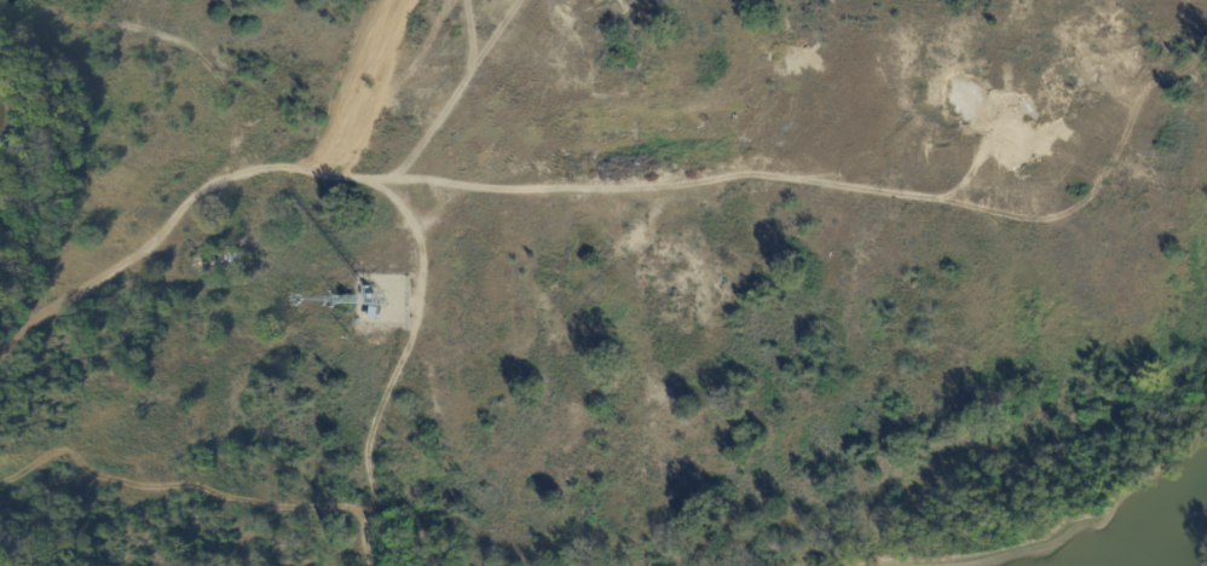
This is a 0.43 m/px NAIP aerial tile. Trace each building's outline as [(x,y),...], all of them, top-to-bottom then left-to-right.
[(380,323),(371,322),(374,308),(382,310),(380,323)]
